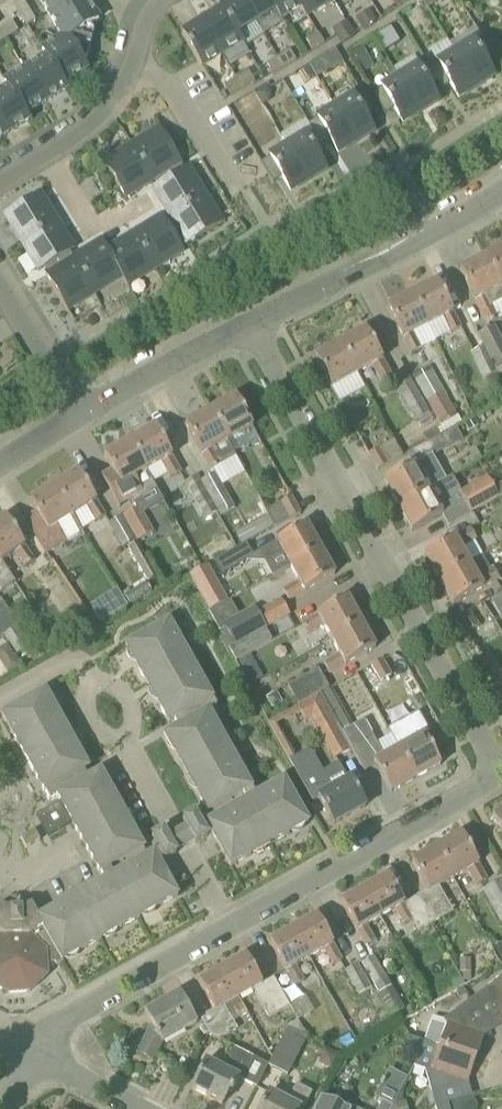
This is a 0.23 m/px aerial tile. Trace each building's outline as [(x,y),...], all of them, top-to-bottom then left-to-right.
[(52,17),(80,0),(41,0),(52,17)] [(52,17),(64,38),(91,44),(95,31),(91,26),(99,20),(87,0),(80,0),(52,17)] [(237,34),(256,22),(243,0),(219,0),(216,2),(222,11),(237,34)] [(256,22),(276,10),(270,0),(243,0),(256,22)] [(276,10),(281,19),(301,7),(297,0),(270,0),(276,10)] [(333,0),(297,0),(301,7),(306,16),(333,0)] [(16,6),(22,16),(30,11),(24,1),(16,6)] [(36,21),(30,11),(22,16),(28,26),(36,21)] [(243,43),(237,34),(222,11),(202,23),(223,55),(243,43)] [(1,28),(7,38),(19,31),(13,21),(1,28)] [(203,68),(223,55),(202,23),(182,35),(203,68)] [(319,34),(307,41),(313,51),(324,44),(319,34)] [(456,53),(477,87),(494,76),(485,62),(495,56),(482,37),(456,53)] [(43,50),(47,57),(64,84),(88,69),(83,61),(88,57),(91,44),(64,38),(43,50)] [(338,49),(309,60),(315,75),(344,64),(338,49)] [(279,59),(285,69),(296,62),(290,52),(279,59)] [(459,98),(477,87),(456,53),(431,69),(437,82),(442,90),(451,84),(459,98)] [(47,57),(26,69),(47,102),(67,89),(64,84),(47,57)] [(285,69),(279,59),(268,65),(274,75),(285,69)] [(427,62),(400,79),(421,112),(438,101),(429,87),(437,82),(431,69),(427,62)] [(25,115),(47,102),(26,69),(5,83),(9,89),(25,115)] [(237,79),(243,89),(255,82),(249,71),(237,79)] [(226,86),(232,96),(243,89),(237,79),(226,86)] [(403,123),(421,112),(400,79),(374,95),(386,114),(395,108),(403,123)] [(9,89),(0,94),(0,119),(9,133),(29,121),(25,115),(9,89)] [(365,117),(374,112),(362,93),(336,109),(356,142),(374,132),(365,117)] [(309,126),(313,132),(322,144),(330,139),(339,153),(356,142),(336,109),(309,126)] [(9,133),(0,119),(0,139),(9,133)] [(160,128),(132,145),(154,181),(182,164),(160,128)] [(322,144),(313,132),(288,147),(309,181),(326,170),(318,157),(327,151),(322,144)] [(154,181),(132,145),(105,162),(127,198),(154,181)] [(291,191),(309,181),(288,147),(262,163),(274,183),(283,178),(291,191)] [(189,167),(153,189),(170,217),(206,195),(189,167)] [(5,216),(22,243),(58,221),(41,194),(5,216)] [(206,195),(170,217),(187,245),(223,223),(206,195)] [(134,233),(156,269),(184,252),(162,216),(134,233)] [(75,249),(58,221),(22,243),(39,271),(75,249)] [(128,286),(156,269),(134,233),(107,250),(101,241),(123,277),(128,286)] [(96,294),(123,277),(101,241),(73,258),(96,294)] [(486,257),(501,288),(501,287),(501,249),(486,257)] [(486,257),(460,270),(488,325),(499,320),(491,306),(501,301),(501,288),(486,257)] [(96,294),(73,258),(46,275),(68,311),(96,294)] [(437,282),(413,295),(428,325),(443,318),(451,334),(461,329),(437,282)] [(428,325),(413,295),(388,307),(411,354),(421,349),(417,341),(413,333),(428,325)] [(485,347),(498,372),(501,370),(501,339),(496,328),(479,336),(485,347)] [(366,330),(341,344),(358,374),(373,365),(382,382),(392,376),(366,330)] [(358,374),(341,344),(315,358),(332,388),(358,374)] [(498,372),(485,347),(471,353),(485,379),(498,372)] [(414,379),(441,424),(446,431),(461,422),(431,370),(414,379)] [(435,424),(430,413),(412,379),(398,387),(417,421),(423,431),(435,424)] [(211,411),(230,446),(228,441),(253,427),(236,397),(211,411)] [(186,425),(211,471),(236,457),(230,446),(211,411),(186,425)] [(469,432),(481,425),(477,418),(465,424),(469,432)] [(130,441),(154,483),(168,475),(170,479),(181,472),(156,427),(130,441)] [(424,445),(430,457),(461,440),(455,428),(424,445)] [(154,483),(130,441),(104,456),(113,471),(102,477),(120,509),(130,502),(133,500),(135,504),(159,491),(154,483)] [(401,458),(392,441),(369,454),(378,471),(401,458)] [(384,482),(399,508),(429,491),(420,476),(436,467),(430,457),(384,482)] [(78,472),(55,486),(74,516),(87,508),(96,523),(107,517),(78,472)] [(202,482),(218,512),(221,517),(235,509),(215,474),(202,482)] [(218,512),(202,482),(199,477),(185,485),(205,520),(218,512)] [(429,491),(399,508),(413,533),(466,504),(471,514),(501,496),(501,484),(494,489),(488,477),(461,493),(453,478),(429,491)] [(260,500),(266,511),(276,528),(302,514),(292,497),(286,485),(260,500)] [(84,532),(74,516),(55,486),(31,501),(38,512),(25,520),(47,555),(84,532)] [(138,542),(153,533),(139,508),(124,517),(138,542)] [(122,516),(109,523),(122,547),(135,540),(122,516)] [(0,521),(0,556),(4,561),(16,553),(25,567),(35,561),(6,517),(0,521)] [(282,554),(290,568),(322,550),(307,525),(261,551),(268,562),(282,554)] [(425,555),(439,580),(470,563),(461,549),(477,540),(471,529),(425,555)] [(254,557),(247,544),(215,562),(223,575),(254,557)] [(322,550),(290,568),(299,582),(283,591),(290,602),(335,575),(322,550)] [(0,556),(0,594),(17,583),(3,562),(4,561),(0,556)] [(470,563),(439,580),(453,605),(500,580),(494,570),(479,579),(470,563)] [(209,613),(229,602),(220,587),(201,598),(209,613)] [(128,609),(117,590),(105,597),(110,605),(117,615),(128,609)] [(332,640),(362,623),(348,598),(302,624),(308,635),(324,626),(332,640)] [(281,599),(258,613),(256,610),(225,627),(235,646),(290,616),(281,599)] [(0,601),(0,631),(3,636),(8,643),(16,656),(31,646),(0,601)] [(485,603),(483,604),(460,617),(469,633),(480,627),(478,622),(492,615),(485,603)] [(165,735),(166,736),(167,736),(177,753),(176,754),(187,775),(189,774),(199,792),(197,793),(210,815),(244,795),(246,799),(212,819),(213,820),(202,826),(195,814),(183,820),(188,828),(168,839),(164,831),(152,838),(159,850),(149,856),(148,855),(113,874),(111,870),(145,850),(133,828),(131,829),(121,810),(123,810),(111,789),(109,789),(100,773),(102,772),(101,771),(88,779),(84,772),(89,769),(78,748),(73,751),(63,733),(68,731),(57,710),(52,713),(42,695),(47,692),(46,691),(2,716),(50,801),(58,797),(105,881),(39,918),(32,905),(22,911),(11,911),(1,905),(0,906),(0,987),(6,993),(30,992),(48,975),(47,952),(55,948),(63,962),(64,961),(61,956),(79,946),(82,951),(102,940),(99,935),(117,925),(120,930),(141,918),(138,913),(156,903),(158,908),(179,897),(159,862),(164,859),(165,861),(177,854),(176,853),(195,842),(196,843),(208,837),(207,835),(212,832),(231,867),(252,855),(249,851),(267,841),(270,845),(290,834),(287,829),(305,819),(308,824),(309,823),(285,780),(256,795),(210,712),(218,707),(170,622),(126,646),(127,647),(131,645),(141,662),(137,665),(148,685),(153,683),(163,701),(158,703),(169,724),(175,721),(179,728),(165,735)] [(376,648),(362,623),(332,640),(340,654),(324,664),(330,674),(376,648)] [(372,666),(381,682),(392,676),(383,660),(372,666)] [(258,668),(246,674),(252,684),(263,678),(258,668)] [(300,706),(331,689),(320,670),(288,687),(300,706)] [(441,765),(425,736),(431,733),(420,713),(389,730),(399,748),(416,779),(441,765)] [(343,732),(353,750),(364,769),(375,763),(391,793),(416,779),(399,748),(384,757),(364,720),(343,732)] [(335,760),(353,750),(343,732),(338,722),(320,733),(335,760)] [(339,764),(323,773),(313,754),(307,752),(290,761),(314,802),(320,798),(335,824),(366,807),(351,780),(348,781),(339,764)] [(493,817),(501,834),(501,812),(493,817)] [(21,838),(27,849),(41,841),(35,831),(21,838)] [(462,834),(437,848),(454,879),(469,871),(478,886),(488,880),(462,834)] [(416,897),(432,925),(454,912),(440,887),(454,879),(437,848),(412,862),(428,890),(416,897)] [(389,876),(365,889),(381,918),(396,910),(405,926),(413,921),(419,932),(432,925),(416,897),(404,904),(389,876)] [(501,923),(501,881),(484,891),(501,923)] [(381,918),(365,889),(341,902),(367,947),(376,942),(367,926),(381,918)] [(317,916),(294,929),(310,958),(324,950),(333,965),(342,960),(317,916)] [(296,966),(310,958),(294,929),(270,943),(295,987),(304,981),(296,966)] [(223,969),(239,997),(253,989),(262,1005),(270,1019),(290,1007),(275,978),(263,985),(246,956),(223,969)] [(376,957),(363,964),(393,1017),(406,1010),(376,957)] [(359,965),(346,971),(360,996),(372,989),(359,965)] [(239,997),(223,969),(199,983),(215,1011),(201,1018),(211,1035),(221,1040),(238,1030),(224,1005),(239,997)] [(472,999),(480,1010),(490,1003),(501,1018),(501,1017),(501,979),(501,978),(472,999)] [(163,1044),(197,1024),(180,994),(146,1013),(152,1025),(138,1053),(154,1062),(163,1044)] [(434,1016),(424,1041),(477,1060),(484,1037),(479,1036),(480,1033),(470,1017),(480,1010),(472,999),(443,1020),(434,1016)] [(289,1027),(269,1066),(288,1075),(308,1038),(299,1021),(289,1027)] [(436,1108),(450,1108),(445,1090),(463,1085),(463,1082),(468,1083),(477,1060),(424,1041),(408,1036),(419,1056),(414,1066),(426,1070),(436,1108)] [(257,1089),(269,1066),(262,1062),(236,1048),(224,1070),(207,1061),(193,1089),(223,1105),(229,1093),(232,1095),(240,1080),(257,1089)] [(325,1052),(319,1064),(332,1070),(338,1058),(325,1052)] [(374,1098),(388,1108),(409,1079),(395,1069),(374,1098)] [(270,1093),(262,1108),(305,1108),(313,1093),(298,1084),(288,1102),(270,1093)] [(321,1096),(315,1108),(347,1108),(321,1096)]
